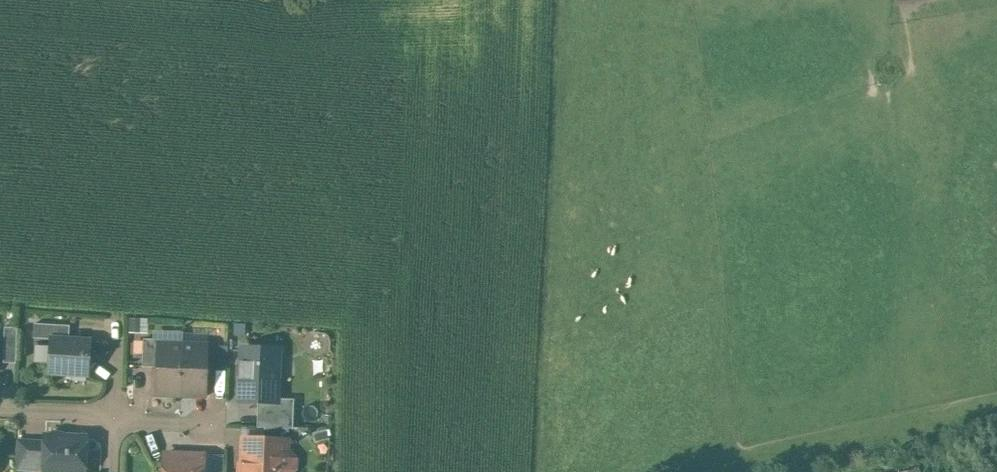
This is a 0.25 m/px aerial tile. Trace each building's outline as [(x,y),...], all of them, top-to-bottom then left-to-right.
[(70,325),(35,323),(34,338),(51,339),(52,338),(69,339),(70,325)] [(17,327),(5,327),(4,363),(16,363),(17,327)] [(69,339),(52,338),(51,339),(50,373),(88,375),(90,340),(69,339)] [(158,339),(144,339),(143,367),(157,367),(157,344),(158,344),(158,339)] [(158,344),(157,344),(157,367),(156,394),(181,394),(183,345),(158,344)] [(208,346),(183,345),(181,394),(207,395),(208,368),(208,346)] [(228,346),(208,346),(208,368),(227,369),(228,346)] [(280,351),(243,348),(241,379),(243,381),(243,401),(258,402),(278,402),(278,399),(280,351)] [(295,399),(278,399),(278,402),(258,402),(257,427),(293,429),(295,399)] [(45,436),(44,471),(45,471),(46,470),(68,470),(69,471),(85,471),(86,437),(45,436)] [(243,439),(243,463),(241,464),(240,471),(292,471),(293,468),(296,465),(296,460),(291,454),(285,454),(285,440),(243,439)] [(40,441),(19,440),(18,469),(39,469),(40,441)] [(164,454),(164,471),(204,471),(205,455),(164,454)]
